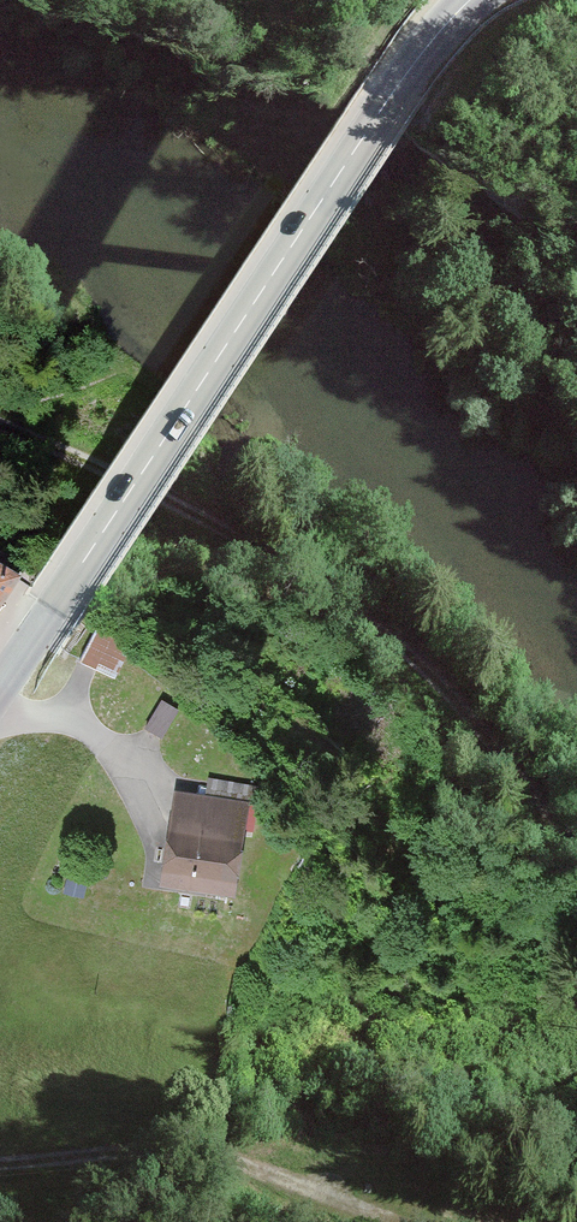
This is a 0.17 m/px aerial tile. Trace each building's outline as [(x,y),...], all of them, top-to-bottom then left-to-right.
[(23,571),(0,555),(0,605),(23,571)] [(132,646),(97,628),(80,659),(115,677),(132,646)] [(162,699),(144,728),(161,738),(179,709),(162,699)] [(174,790),(160,884),(236,896),(245,837),(252,838),(259,787),(210,779),(207,795),(174,790)] [(88,882),(66,876),(62,892),(83,898),(88,882)]
